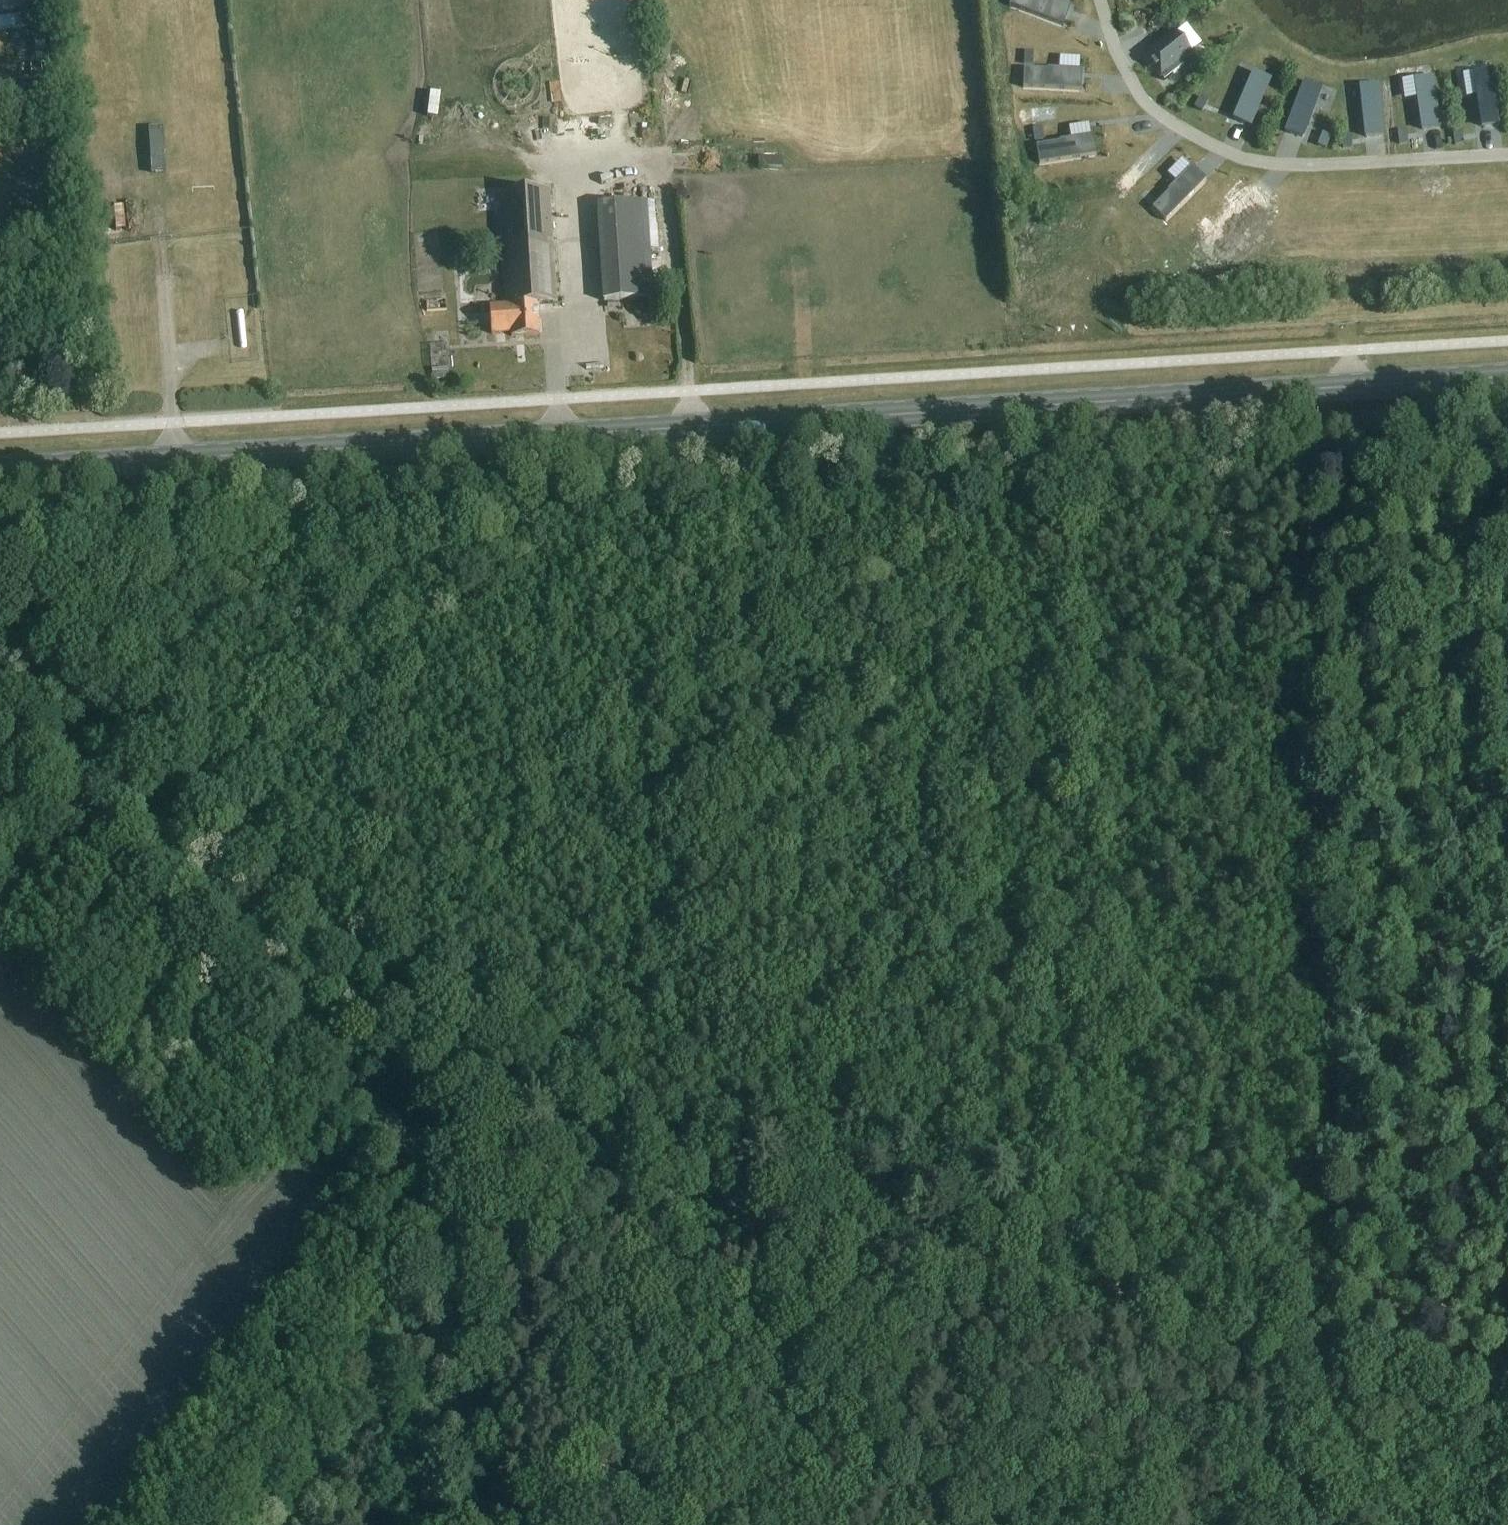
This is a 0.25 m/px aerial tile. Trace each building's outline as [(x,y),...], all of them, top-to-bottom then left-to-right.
[(1009,6),(1061,26),(1067,10),(1042,0),(1011,0),(1009,6)] [(26,24),(0,28),(0,42),(28,39),(26,24)] [(1174,30),(1142,56),(1163,82),(1183,66),(1180,63),(1192,54),(1174,30)] [(45,38),(34,39),(36,53),(46,51),(45,38)] [(41,64),(33,65),(34,77),(42,77),(41,64)] [(1244,66),(1229,98),(1249,107),(1264,76),(1244,66)] [(1024,69),(1023,88),(1078,91),(1079,74),(1049,72),(1049,70),(1024,69)] [(1477,98),(1481,127),(1498,125),(1491,73),(1474,76),(1478,98),(1477,98)] [(1416,98),(1421,132),(1440,129),(1432,79),(1432,78),(1416,80),(1418,98),(1416,98)] [(1286,133),(1303,139),(1315,107),(1313,106),(1319,90),(1304,84),(1286,133)] [(1365,138),(1383,136),(1378,85),(1361,86),(1363,104),(1361,104),(1365,138)] [(1201,99),(1194,109),(1202,113),(1208,103),(1201,99)] [(1044,141),(1042,128),(1032,129),(1034,142),(1044,141)] [(1461,132),(1453,133),(1455,147),(1463,145),(1461,132)] [(1406,133),(1398,133),(1399,145),(1407,144),(1406,133)] [(1322,135),(1318,146),(1325,149),(1329,138),(1322,135)] [(1343,137),(1342,149),(1351,149),(1351,137),(1343,137)] [(1091,139),(1071,142),(1061,144),(1060,142),(1036,146),(1039,165),(1093,156),(1091,139)] [(1152,209),(1165,222),(1204,182),(1192,170),(1171,192),(1169,191),(1152,209)] [(550,193),(500,196),(503,250),(553,247),(550,193)] [(647,203),(596,206),(602,303),(653,300),(647,203)] [(104,220),(106,241),(121,240),(119,219),(104,220)] [(557,307),(553,247),(503,250),(507,309),(491,310),(492,338),(512,337),(513,340),(541,338),(539,308),(557,307)] [(447,299),(426,300),(426,312),(448,311),(447,299)] [(638,303),(634,308),(635,314),(639,318),(646,317),(650,313),(649,307),(645,302),(638,303)] [(242,322),(227,323),(230,358),(245,357),(242,322)]
